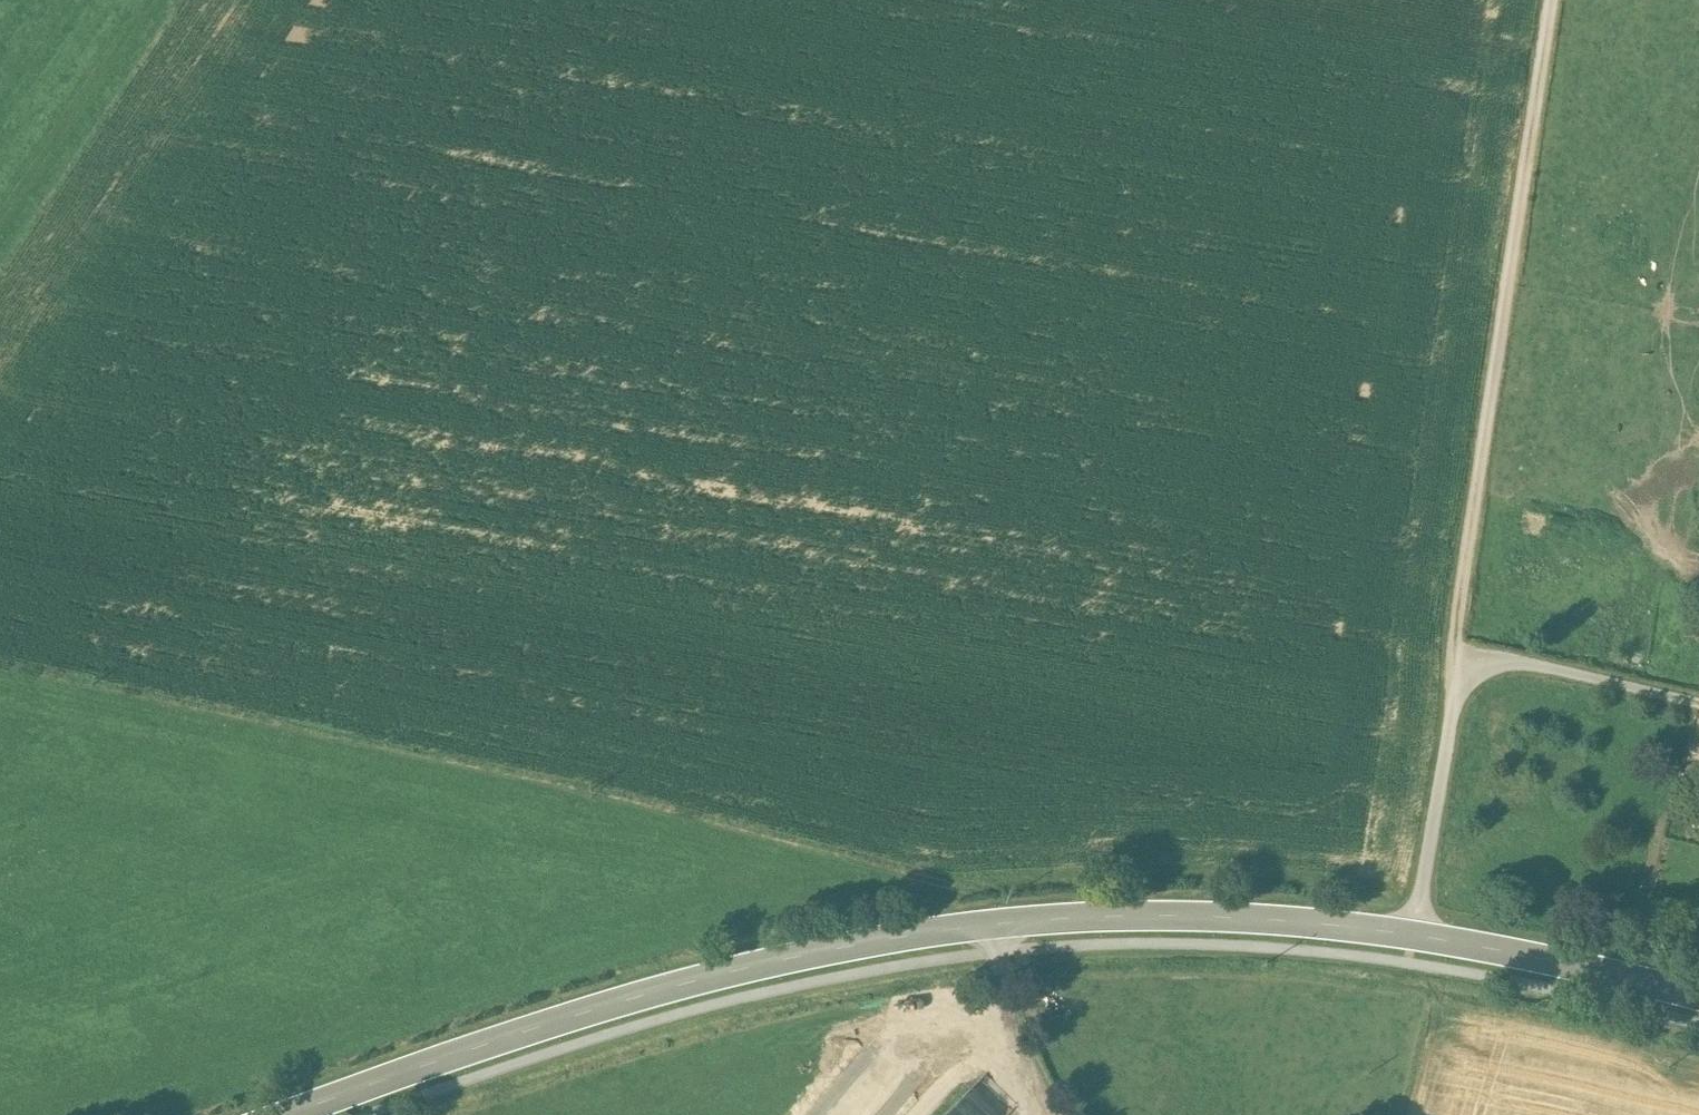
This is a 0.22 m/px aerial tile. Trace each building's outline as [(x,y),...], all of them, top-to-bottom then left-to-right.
[(967,1093),(948,1114),(992,1114),(967,1093)]
